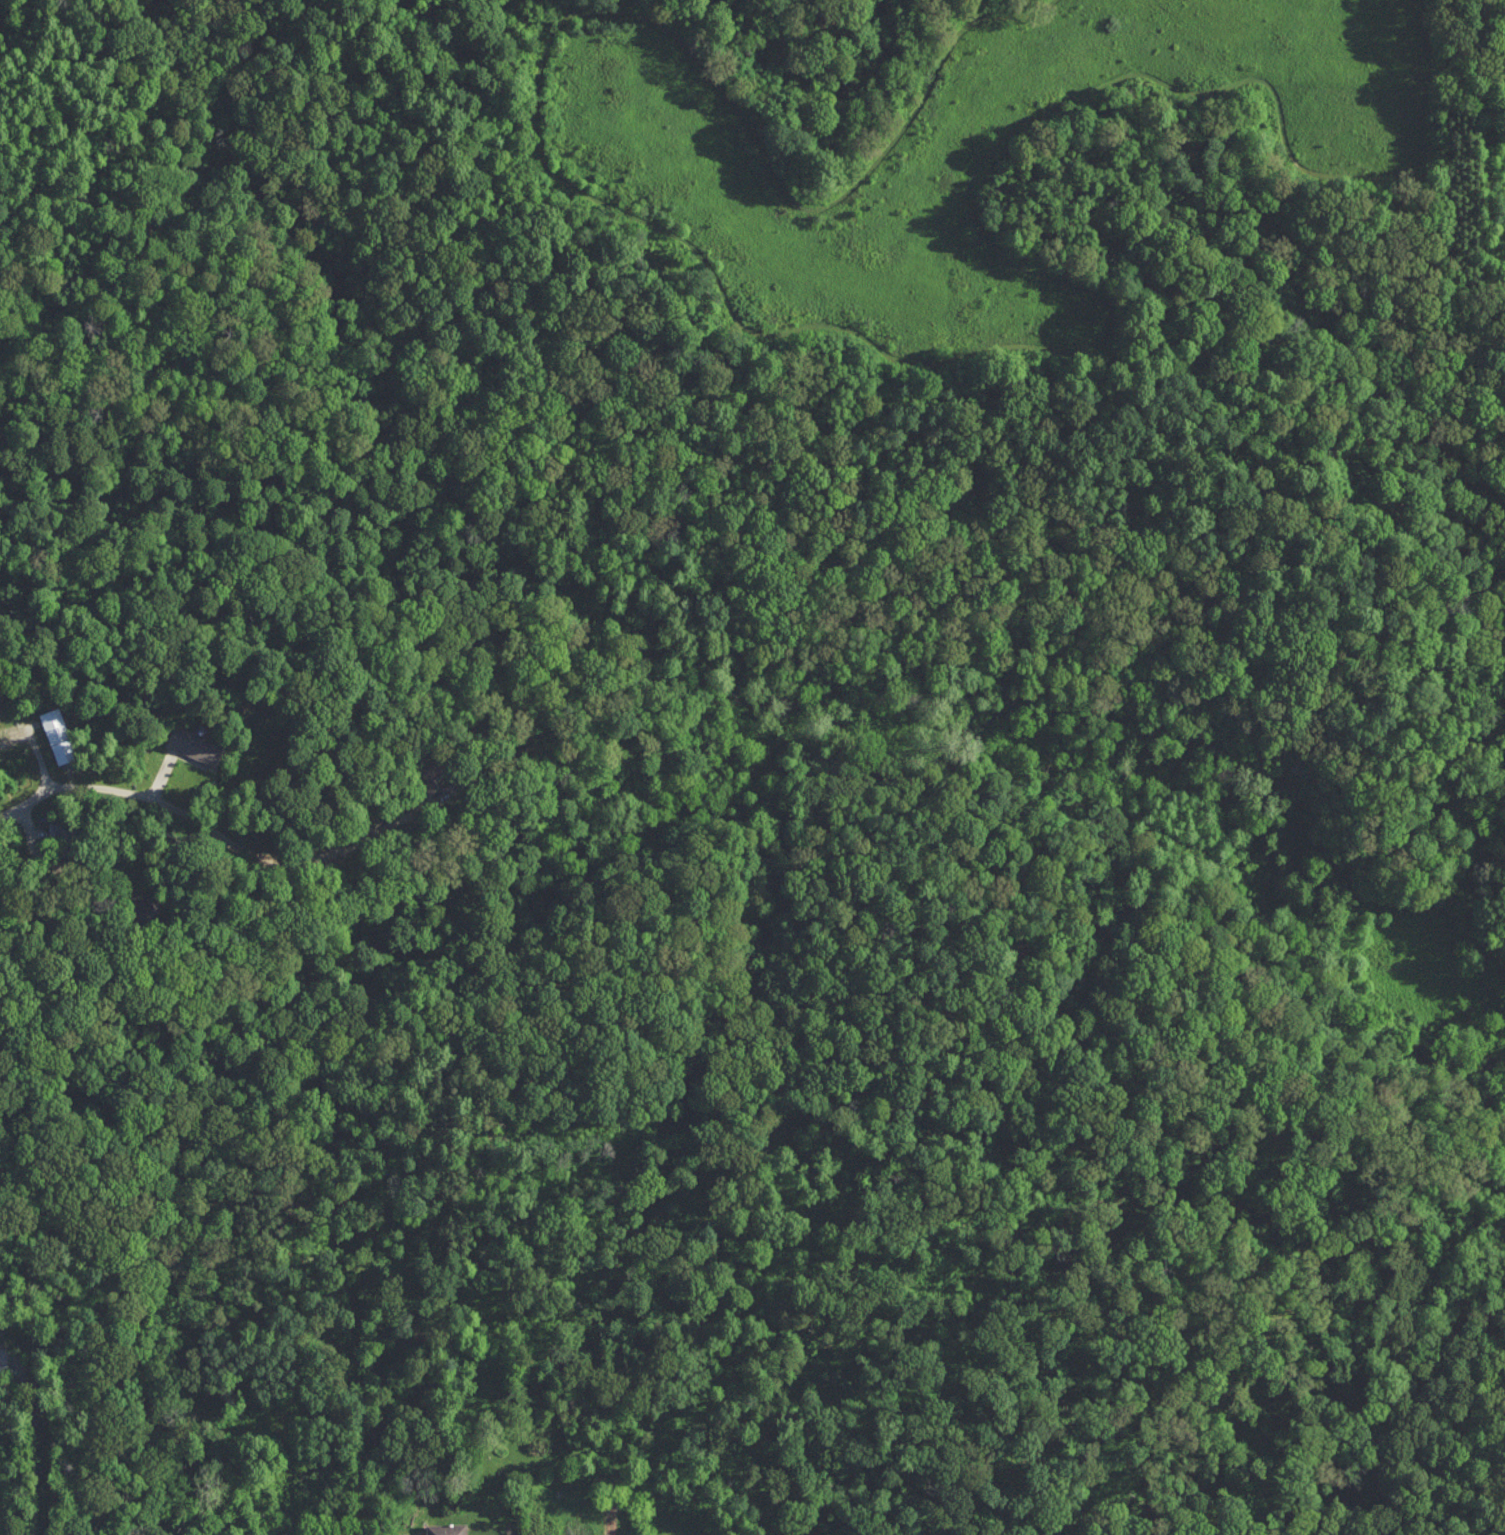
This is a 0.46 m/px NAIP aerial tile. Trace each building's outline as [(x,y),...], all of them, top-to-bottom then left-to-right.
[(57,765),(78,759),(62,707),(42,713),(57,765)] [(175,726),(166,745),(218,768),(226,748),(175,726)] [(63,840),(63,823),(50,822),(49,839),(63,840)] [(428,1534),(469,1534),(469,1522),(428,1523),(428,1534)]
